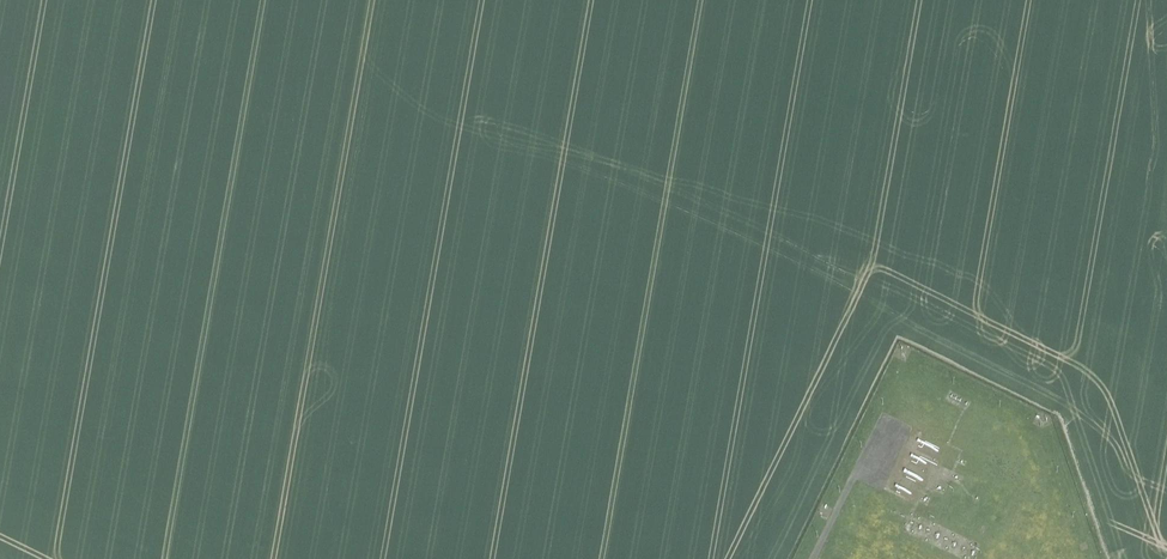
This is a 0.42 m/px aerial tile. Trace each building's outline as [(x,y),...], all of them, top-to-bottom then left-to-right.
[(923,442),(919,450),(938,458),(941,449),(923,442)]
